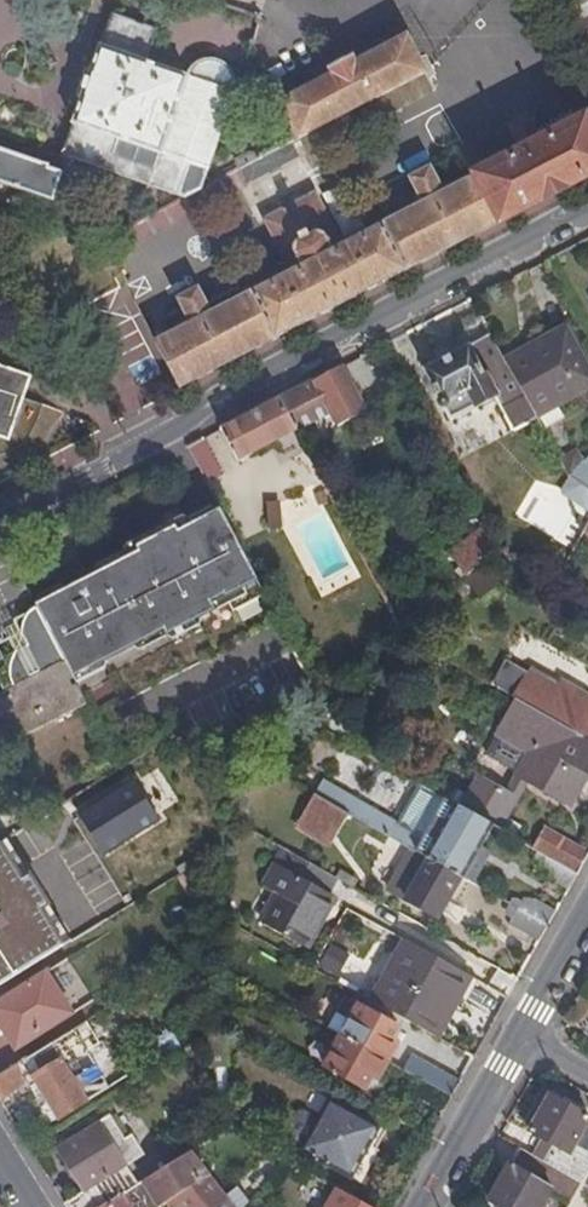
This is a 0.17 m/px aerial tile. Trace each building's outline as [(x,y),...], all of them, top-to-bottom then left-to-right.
[(587,29),(587,0),(573,0),(587,29)] [(184,201),(202,192),(236,96),(230,95),(230,83),(228,75),(223,71),(214,66),(204,67),(195,71),(190,80),(144,64),(155,34),(111,18),(61,159),(184,201)] [(410,37),(283,102),(303,140),(429,74),(410,37)] [(507,222),(587,181),(587,120),(548,141),(534,117),(515,126),(528,152),(483,174),(507,222)] [(293,152),(290,146),(244,170),(247,175),(293,152)] [(51,203),(59,176),(46,172),(47,168),(0,152),(0,187),(51,203)] [(156,343),(180,392),(446,253),(507,222),(483,174),(449,191),(436,166),(413,178),(426,204),(350,244),(335,251),(328,236),(341,229),(322,192),(264,223),(284,259),(297,252),(305,267),(291,274),(214,314),(200,288),(178,299),(191,326),(156,343)] [(335,251),(350,244),(341,229),(328,236),(335,251)] [(297,252),(284,259),(291,274),(305,267),(297,252)] [(539,411),(587,381),(587,357),(566,318),(527,341),(528,344),(507,357),(539,411)] [(524,442),(549,429),(539,411),(507,357),(494,333),(427,367),(454,419),(499,395),(524,442)] [(347,365),(284,398),(300,429),(302,431),(334,414),(338,412),(331,399),(357,386),(347,365)] [(25,402),(31,380),(0,369),(0,464),(8,467),(55,446),(65,415),(25,402)] [(357,386),(331,399),(338,412),(334,414),(340,427),(370,413),(357,386)] [(284,398),(226,428),(242,460),(275,442),(300,429),(284,398)] [(309,446),(302,431),(300,429),(275,442),(284,459),(309,446)] [(191,446),(212,485),(228,477),(207,438),(191,446)] [(576,475),(587,483),(587,463),(576,475)] [(587,492),(587,483),(576,475),(575,477),(574,483),(587,492)] [(111,599),(144,660),(269,595),(226,512),(182,534),(179,528),(154,542),(156,547),(98,576),(111,599)] [(458,554),(474,574),(501,548),(489,528),(458,554)] [(501,548),(474,574),(492,598),(518,578),(501,548)] [(97,607),(111,599),(98,576),(84,583),(97,607)] [(81,692),(144,660),(111,599),(97,607),(84,583),(38,608),(39,611),(81,692)] [(144,660),(158,688),(283,622),(269,595),(144,660)] [(10,642),(8,643),(16,657),(12,663),(9,671),(8,680),(12,691),(4,695),(0,697),(0,752),(87,706),(81,692),(39,611),(30,617),(24,626),(21,636),(19,637),(13,627),(4,632),(9,641),(10,642)] [(24,626),(30,617),(13,627),(19,637),(21,636),(24,626)] [(9,641),(0,646),(0,688),(4,695),(12,691),(8,680),(9,671),(12,663),(16,657),(8,643),(10,642),(9,641)] [(570,680),(565,686),(514,658),(498,685),(555,718),(587,736),(587,691),(570,680)] [(95,721),(158,688),(144,660),(81,692),(87,706),(95,721)] [(555,718),(514,793),(485,777),(469,808),(502,827),(509,830),(535,782),(576,804),(587,781),(587,736),(555,718)] [(502,827),(469,808),(425,783),(403,820),(327,777),(320,790),(355,811),(418,847),(469,876),(473,879),(476,873),(484,877),(494,858),(487,855),(492,845),(502,827)] [(335,845),(355,811),(320,790),(300,826),(335,845)] [(587,864),(587,846),(551,826),(539,847),(545,850),(558,858),(583,873),(587,864)] [(487,855),(494,858),(499,849),(492,845),(487,855)] [(447,914),(469,876),(418,847),(398,884),(447,914)] [(338,877),(286,848),(266,886),(280,893),(265,920),(309,945),(336,894),(332,891),(338,877)] [(558,858),(545,850),(540,860),(545,866),(543,867),(551,877),(558,858)] [(574,890),(583,873),(558,858),(551,877),(574,890)] [(348,869),(344,876),(362,886),(366,879),(348,869)] [(555,924),(563,909),(539,897),(528,898),(523,907),(555,924)] [(545,941),(555,924),(523,907),(517,918),(519,926),(545,941)] [(28,973),(0,925),(0,991),(28,973)] [(369,999),(428,1032),(447,996),(459,1002),(473,975),(402,937),(369,999)] [(0,1006),(0,1024),(18,1053),(75,1018),(49,976),(0,1006)] [(428,1032),(438,1038),(459,1002),(447,996),(428,1032)] [(344,1038),(360,1008),(348,1001),(332,1031),(344,1038)] [(360,1008),(344,1038),(389,1063),(399,1045),(394,1042),(400,1030),(360,1008)] [(389,1063),(344,1038),(327,1068),(367,1091),(373,1079),(379,1082),(389,1063)] [(53,1045),(25,1062),(35,1079),(64,1061),(53,1045)] [(454,1099),(463,1084),(414,1057),(405,1072),(424,1083),(454,1099)] [(88,1102),(64,1061),(35,1079),(59,1118),(88,1102)] [(0,1101),(35,1079),(25,1062),(0,1077),(0,1101)] [(446,1114),(454,1099),(424,1083),(417,1097),(446,1114)] [(587,1175),(587,1150),(579,1144),(587,1128),(587,1111),(555,1092),(534,1130),(545,1137),(536,1156),(583,1183),(587,1175)] [(371,1149),(381,1128),(331,1102),(302,1151),(353,1180),(371,1149)] [(67,1206),(109,1206),(140,1187),(111,1139),(119,1133),(109,1118),(60,1149),(86,1192),(66,1205),(67,1206)] [(389,1132),(381,1128),(371,1149),(378,1152),(389,1132)] [(574,1200),(583,1183),(536,1156),(522,1148),(491,1202),(500,1206),(544,1206),(554,1189),(574,1200)] [(144,1185),(158,1206),(168,1206),(178,1201),(182,1206),(237,1206),(214,1178),(195,1152),(166,1170),(148,1182),(144,1185)] [(140,1170),(148,1182),(166,1170),(159,1158),(140,1170)] [(144,1185),(140,1187),(109,1206),(158,1206),(144,1185)] [(343,1195),(336,1206),(365,1206),(343,1195)]
